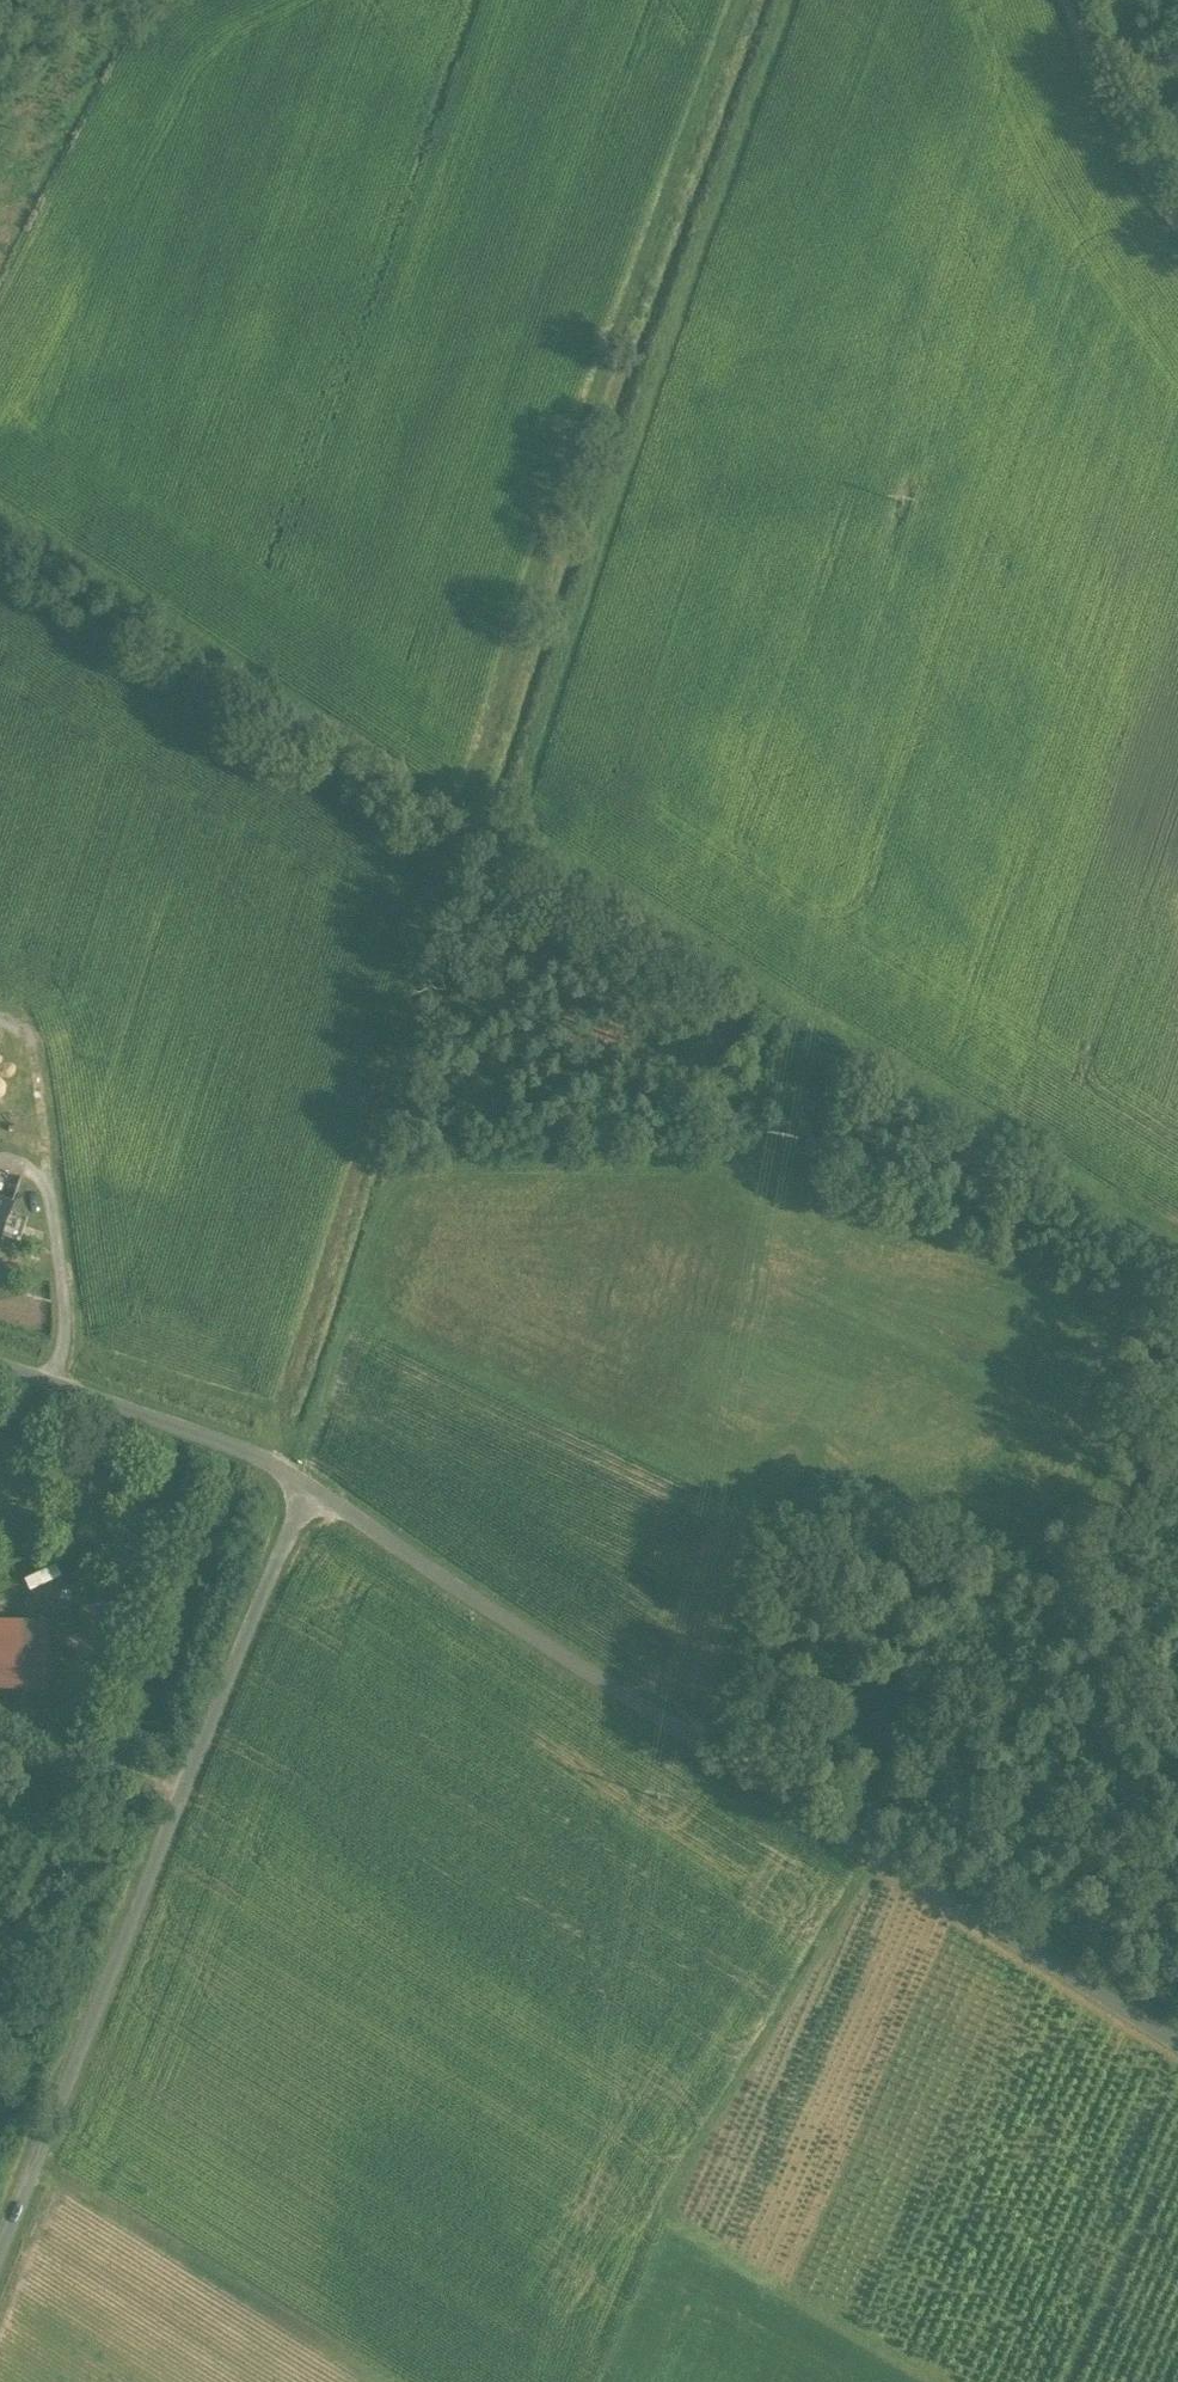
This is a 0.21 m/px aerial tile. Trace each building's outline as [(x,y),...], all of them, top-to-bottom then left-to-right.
[(24,1166),(3,1159),(0,1168),(0,1239),(24,1166)] [(21,1576),(25,1588),(58,1576),(54,1564),(21,1576)] [(0,1617),(0,1682),(24,1681),(22,1616),(0,1617)]
